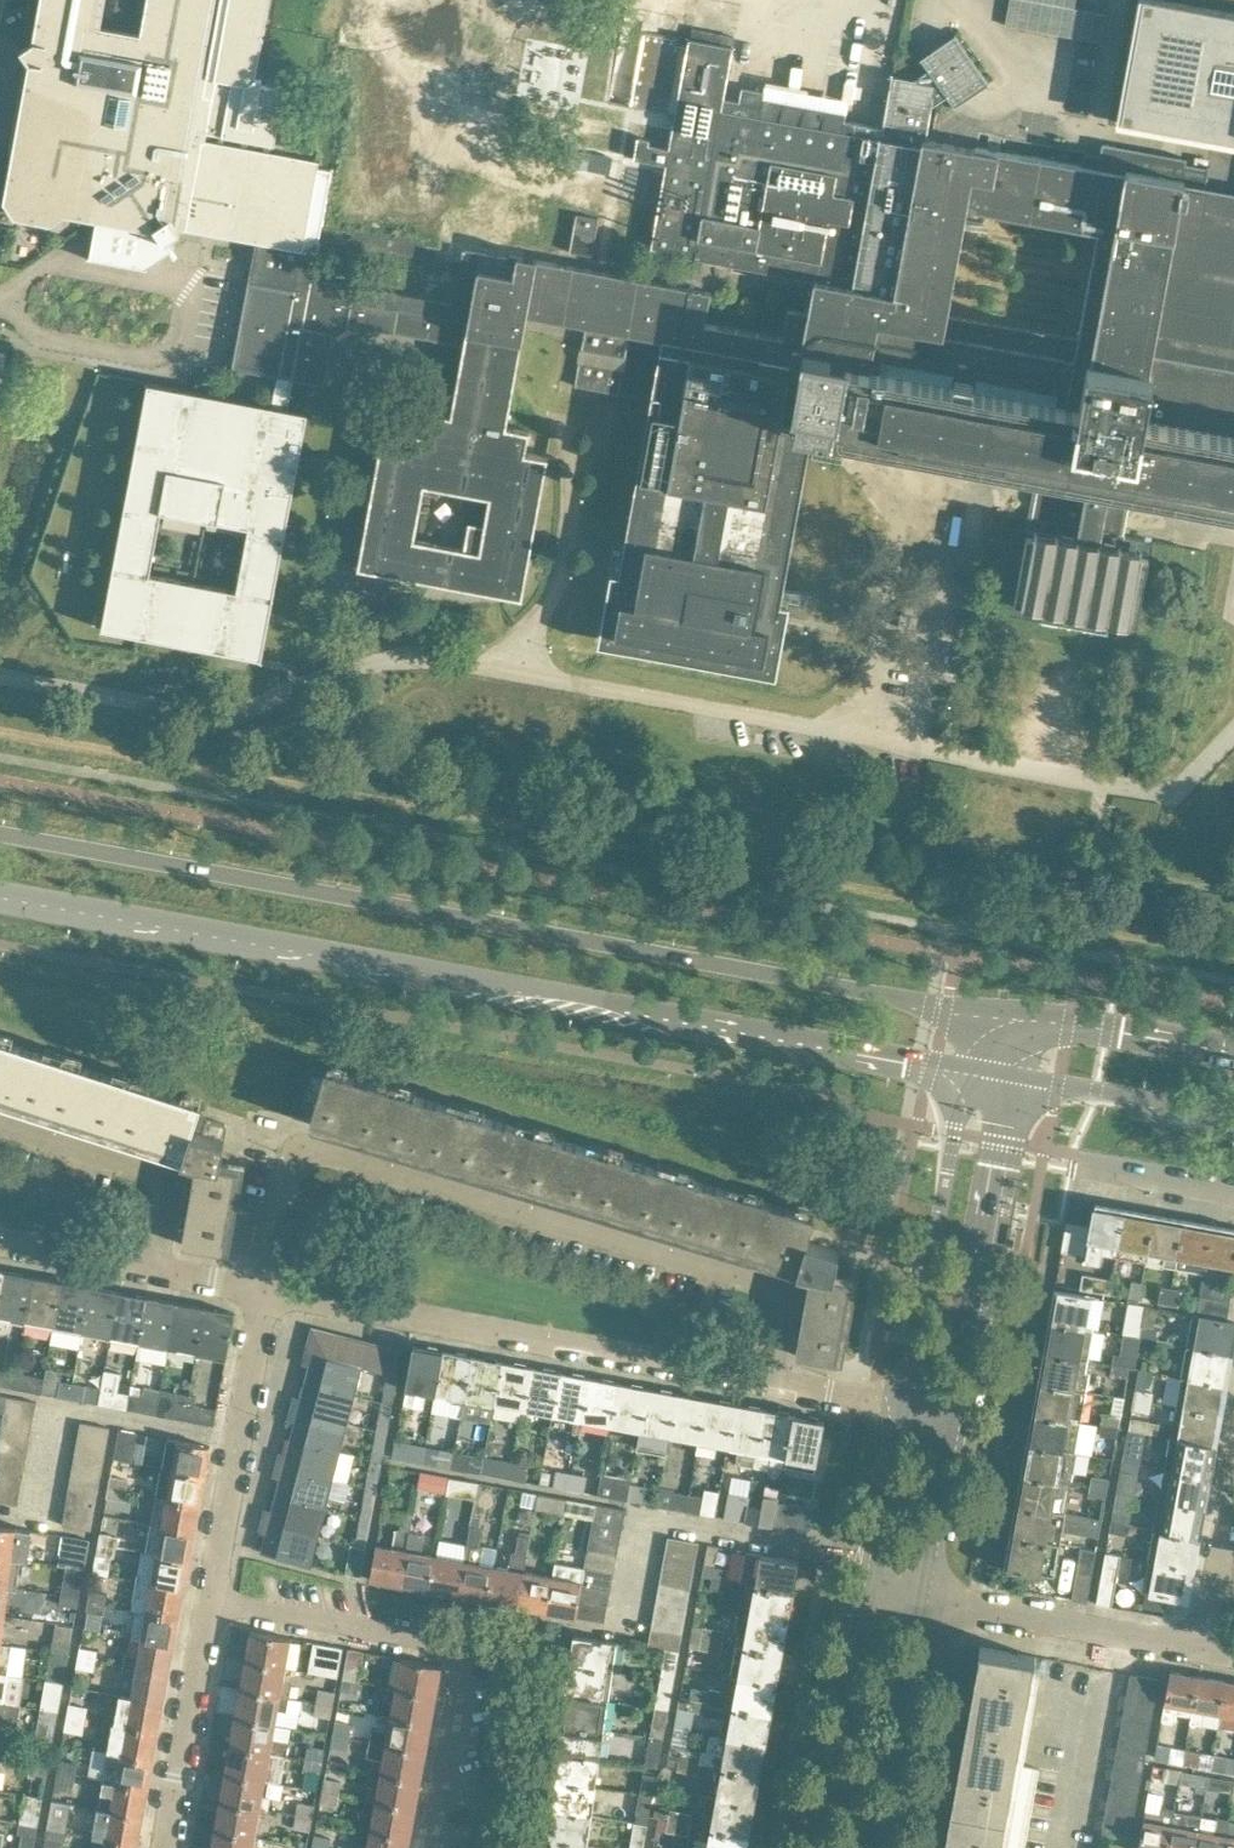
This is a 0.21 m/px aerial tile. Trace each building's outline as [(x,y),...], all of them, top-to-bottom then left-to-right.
[(34,41),(21,50),(30,64),(5,203),(14,216),(52,223),(52,221),(64,213),(97,220),(91,256),(89,256),(86,258),(147,269),(146,267),(170,251),(174,258),(177,257),(167,242),(180,233),(176,228),(177,222),(279,240),(304,245),(303,251),(316,254),(331,170),(317,168),(318,162),(271,154),(283,88),(258,83),(259,77),(255,76),(261,42),(263,41),(260,36),(265,33),(264,31),(270,0),(148,0),(143,32),(104,25),(108,0),(42,0),(34,41)] [(1005,25),(1100,42),(1106,14),(1074,8),(1075,0),(1010,0),(1005,25)] [(1160,0),(1142,0),(1120,120),(1233,140),(1233,14),(1160,0)] [(304,245),(279,240),(271,286),(251,282),(229,397),(148,382),(102,628),(262,658),(308,412),(287,408),(293,379),(323,385),(333,334),(348,323),(422,337),(464,345),(451,415),(434,412),(430,435),(384,426),(358,568),(522,598),(548,457),(525,452),(529,429),(506,425),(527,314),(586,324),(582,349),(625,357),(623,368),(580,360),(575,385),(619,393),(651,400),(620,573),(611,572),(598,644),(776,676),(789,604),(781,603),(781,602),(783,587),(810,441),(807,440),(809,430),(1036,471),(1028,518),(1079,527),(1077,540),(1073,539),(1074,534),(1062,531),(1061,537),(1037,532),(1037,531),(1035,531),(1034,535),(1026,533),(1014,600),(1022,601),(1022,604),(1043,608),(1041,615),(1039,614),(1039,615),(1108,628),(1108,627),(1106,627),(1107,620),(1127,624),(1126,624),(1128,625),(1129,621),(1137,622),(1149,556),(1139,554),(1140,551),(1100,544),(1102,532),(1123,535),(1132,489),(1233,507),(1233,190),(1206,185),(1210,165),(1208,164),(1207,167),(1186,163),(1187,158),(1131,148),(1129,158),(1084,150),(1082,165),(975,146),(975,149),(926,140),(932,105),(947,95),(955,107),(989,83),(955,33),(920,57),(928,69),(914,79),(892,75),(883,127),(844,120),(842,133),(760,118),(764,91),(742,87),(739,101),(724,98),(733,46),(689,38),(688,45),(677,43),(678,37),(643,31),(629,107),(675,115),(670,148),(648,145),(649,140),(638,137),(634,158),(667,164),(651,250),(812,279),(807,310),(785,306),(781,328),(706,314),(710,291),(510,254),(509,257),(465,249),(455,305),(312,279),(316,254),(303,251),(304,245)] [(569,149),(566,165),(609,173),(612,157),(569,149)] [(577,214),(570,251),(592,255),(598,218),(577,214)] [(904,606),(900,627),(915,629),(919,609),(904,606)] [(1154,888),(1150,910),(1163,912),(1167,891),(1154,888)] [(201,1103),(0,1038),(0,1096),(28,1105),(29,1102),(64,1114),(63,1116),(97,1127),(98,1125),(132,1136),(132,1138),(166,1149),(166,1147),(184,1153),(182,1159),(197,1164),(182,1244),(223,1252),(223,1251),(223,1250),(237,1170),(220,1167),(227,1127),(227,1126),(227,1125),(226,1124),(225,1123),(207,1117),(206,1120),(196,1117),(201,1103)] [(851,1281),(849,1281),(833,1278),(838,1251),(806,1241),(811,1226),(814,1215),(326,1067),(323,1078),(313,1075),(306,1098),(316,1101),(311,1118),(330,1123),(329,1126),(363,1136),(364,1134),(399,1144),(398,1147),(432,1157),(433,1154),(468,1165),(467,1168),(501,1178),(502,1175),(538,1186),(537,1189),(571,1199),(572,1196),(607,1207),(606,1210),(640,1220),(641,1217),(677,1228),(676,1231),(711,1241),(711,1238),(746,1249),(746,1252),(779,1262),(780,1259),(798,1264),(797,1271),(810,1275),(796,1355),(836,1363),(851,1281)] [(1086,1255),(1085,1260),(1100,1263),(1102,1253),(1116,1256),(1125,1208),(1095,1202),(1091,1226),(1067,1222),(1061,1251),(1086,1255)] [(1116,1256),(1145,1261),(1154,1213),(1125,1208),(1116,1256)] [(1154,1213),(1148,1248),(1165,1251),(1163,1265),(1174,1267),(1177,1253),(1183,1218),(1154,1213)] [(1214,1224),(1183,1218),(1177,1253),(1174,1267),(1205,1273),(1207,1259),(1214,1224)] [(1207,1259),(1233,1264),(1233,1227),(1214,1224),(1207,1259)] [(25,1324),(34,1276),(5,1270),(0,1298),(0,1320),(25,1324)] [(1082,1274),(1080,1289),(1105,1293),(1110,1294),(1112,1279),(1082,1274)] [(34,1276),(25,1324),(54,1329),(63,1281),(34,1276)] [(1131,1279),(1127,1302),(1129,1302),(1138,1304),(1138,1300),(1142,1281),(1131,1279)] [(1197,1310),(1227,1316),(1228,1316),(1230,1300),(1211,1297),(1213,1282),(1203,1280),(1197,1310)] [(54,1329),(82,1334),(91,1286),(63,1281),(54,1329)] [(1157,1303),(1167,1305),(1170,1286),(1161,1285),(1157,1303)] [(91,1286),(82,1334),(110,1339),(119,1291),(91,1286)] [(1180,1288),(1170,1286),(1167,1305),(1177,1306),(1180,1288)] [(1055,1289),(1049,1321),(1088,1328),(1093,1329),(1100,1330),(1106,1298),(1104,1298),(1079,1293),(1055,1289)] [(110,1339),(139,1345),(139,1344),(148,1296),(119,1291),(110,1339)] [(139,1344),(139,1345),(168,1350),(177,1302),(148,1296),(139,1344)] [(168,1350),(196,1355),(204,1307),(177,1302),(168,1350)] [(1145,1305),(1138,1304),(1129,1302),(1123,1334),(1139,1336),(1145,1305)] [(1154,1328),(1158,1307),(1145,1305),(1139,1336),(1156,1340),(1158,1329),(1154,1328)] [(204,1307),(196,1355),(226,1360),(235,1312),(204,1307)] [(1186,1345),(1231,1353),(1233,1337),(1233,1322),(1192,1314),(1186,1345)] [(1093,1329),(1088,1328),(1049,1321),(1043,1350),(1088,1358),(1090,1348),(1093,1329)] [(306,1351),(319,1355),(326,1331),(312,1327),(306,1351)] [(339,1334),(326,1331),(319,1355),(332,1359),(339,1334)] [(350,1337),(339,1334),(332,1359),(344,1362),(350,1337)] [(1133,1367),(1137,1347),(1139,1336),(1123,1334),(1119,1353),(1114,1352),(1112,1363),(1130,1366),(1133,1367)] [(1139,1336),(1137,1347),(1143,1348),(1154,1351),(1156,1340),(1139,1336)] [(363,1340),(350,1337),(344,1362),(356,1366),(357,1363),(363,1340)] [(362,1367),(369,1369),(376,1344),(363,1340),(357,1363),(363,1365),(362,1367)] [(388,1347),(376,1344),(369,1369),(382,1371),(388,1347)] [(412,1353),(406,1387),(435,1393),(443,1350),(413,1344),(412,1353)] [(1186,1345),(1181,1376),(1225,1384),(1231,1353),(1186,1345)] [(402,1350),(388,1347),(382,1371),(389,1373),(396,1374),(402,1350)] [(443,1350),(435,1393),(463,1398),(471,1355),(443,1350)] [(1043,1350),(1038,1382),(1087,1391),(1091,1370),(1086,1369),(1088,1358),(1043,1350)] [(332,1359),(319,1355),(306,1351),(305,1357),(311,1359),(305,1383),(355,1396),(362,1367),(363,1365),(357,1363),(356,1366),(344,1362),(332,1359)] [(471,1355),(463,1398),(493,1403),(501,1360),(471,1355)] [(501,1360),(493,1403),(523,1409),(531,1366),(501,1360)] [(1110,1374),(1128,1377),(1130,1366),(1112,1363),(1110,1374)] [(531,1366),(523,1409),(552,1414),(560,1371),(531,1366)] [(42,1393),(70,1398),(73,1383),(62,1381),(64,1371),(47,1368),(45,1378),(42,1393)] [(1139,1368),(1134,1399),(1151,1402),(1153,1391),(1145,1390),(1149,1370),(1139,1368)] [(14,1388),(17,1372),(0,1369),(0,1385),(14,1388)] [(123,1372),(104,1369),(101,1388),(98,1403),(127,1408),(130,1396),(129,1393),(119,1391),(123,1372)] [(560,1371),(552,1414),(581,1419),(589,1376),(560,1371)] [(14,1388),(42,1393),(45,1378),(17,1372),(14,1388)] [(389,1373),(385,1392),(395,1394),(398,1374),(396,1374),(389,1373)] [(589,1376),(581,1419),(610,1424),(617,1382),(589,1376)] [(1181,1376),(1175,1406),(1220,1415),(1225,1384),(1181,1376)] [(617,1382),(610,1424),(640,1430),(647,1387),(617,1382)] [(1038,1382),(1032,1412),(1082,1420),(1087,1391),(1038,1382)] [(73,1383),(70,1398),(98,1403),(101,1388),(73,1383)] [(348,1423),(355,1396),(305,1383),(300,1404),(293,1402),(291,1408),(348,1423)] [(127,1408),(156,1414),(161,1390),(145,1387),(143,1396),(129,1393),(130,1396),(127,1408)] [(640,1430),(637,1442),(666,1447),(668,1435),(675,1392),(647,1387),(640,1430)] [(156,1414),(184,1419),(188,1395),(161,1390),(156,1414)] [(675,1392),(668,1435),(696,1440),(704,1397),(675,1392)] [(196,1396),(188,1395),(184,1419),(214,1424),(217,1409),(195,1405),(196,1396)] [(36,1401),(7,1396),(4,1412),(33,1418),(36,1401)] [(1101,1424),(1119,1427),(1124,1397),(1114,1396),(1111,1414),(1103,1413),(1101,1424)] [(726,1446),(733,1403),(704,1397),(696,1440),(694,1452),(715,1456),(717,1446),(726,1447),(726,1446)] [(1149,1413),(1151,1402),(1134,1399),(1132,1410),(1141,1412),(1149,1413)] [(383,1403),(377,1433),(387,1434),(393,1405),(383,1403)] [(734,1403),(726,1446),(738,1448),(736,1463),(753,1466),(763,1408),(734,1403)] [(1175,1406),(1170,1437),(1214,1445),(1220,1415),(1175,1406)] [(340,1452),(348,1423),(291,1408),(290,1414),(297,1415),(290,1439),(340,1452)] [(763,1408),(753,1466),(768,1469),(771,1454),(787,1457),(795,1414),(763,1408)] [(4,1412),(2,1426),(31,1431),(33,1418),(4,1412)] [(1032,1412),(1027,1442),(1076,1451),(1082,1420),(1032,1412)] [(815,1467),(824,1419),(795,1414),(787,1457),(785,1466),(803,1470),(804,1465),(815,1467)] [(1130,1417),(1128,1429),(1138,1431),(1146,1432),(1157,1434),(1159,1423),(1130,1417)] [(81,1422),(78,1436),(107,1441),(110,1427),(81,1422)] [(1101,1424),(1099,1435),(1117,1438),(1119,1427),(1101,1424)] [(31,1431),(2,1426),(0,1436),(0,1441),(28,1446),(31,1431)] [(119,1429),(114,1458),(132,1461),(135,1442),(137,1432),(119,1429)] [(1146,1432),(1138,1431),(1128,1429),(1123,1459),(1141,1463),(1146,1432)] [(377,1433),(374,1451),(384,1453),(387,1434),(377,1433)] [(75,1454),(104,1459),(107,1441),(78,1436),(75,1454)] [(1170,1437),(1164,1467),(1209,1475),(1214,1445),(1170,1437)] [(168,1438),(162,1470),(204,1477),(210,1446),(168,1438)] [(333,1480),(340,1452),(290,1439),(285,1460),(278,1458),(277,1464),(333,1480)] [(392,1457),(422,1462),(425,1446),(396,1440),(395,1440),(392,1457)] [(26,1460),(28,1446),(0,1441),(0,1455),(26,1460)] [(1027,1442),(1021,1473),(1071,1482),(1076,1452),(1076,1451),(1027,1442)] [(440,1448),(436,1465),(451,1468),(454,1451),(440,1448)] [(454,1451),(451,1468),(481,1473),(484,1456),(454,1451)] [(75,1454),(72,1468),(101,1474),(104,1459),(75,1454)] [(26,1460),(0,1455),(0,1470),(23,1474),(26,1460)] [(481,1473),(510,1478),(513,1462),(484,1456),(481,1473)] [(1123,1459),(1117,1491),(1135,1494),(1141,1463),(1123,1459)] [(372,1460),(366,1489),(377,1491),(382,1463),(372,1460)] [(513,1462),(510,1478),(526,1481),(529,1465),(513,1462)] [(326,1508),(333,1480),(277,1464),(275,1470),(282,1472),(276,1494),(326,1508)] [(1164,1467),(1159,1498),(1203,1506),(1209,1475),(1164,1467)] [(70,1483),(99,1489),(101,1474),(72,1468),(70,1483)] [(552,1486),(569,1489),(571,1472),(555,1469),(552,1486)] [(23,1474),(0,1470),(0,1486),(20,1489),(23,1474)] [(199,1505),(204,1477),(162,1470),(157,1497),(199,1505)] [(425,1472),(422,1487),(448,1492),(450,1477),(425,1472)] [(571,1472),(569,1489),(585,1492),(588,1475),(571,1472)] [(601,1473),(597,1494),(627,1500),(630,1484),(616,1482),(617,1476),(601,1473)] [(1021,1473),(1016,1503),(1065,1512),(1071,1482),(1021,1473)] [(1090,1486),(1107,1489),(1109,1478),(1092,1475),(1090,1486)] [(111,1476),(109,1487),(128,1490),(130,1480),(111,1476)] [(70,1483),(67,1497),(96,1502),(99,1489),(70,1483)] [(646,1487),(630,1484),(627,1500),(643,1503),(646,1487)] [(20,1489),(0,1486),(0,1501),(18,1504),(20,1489)] [(1105,1500),(1107,1489),(1090,1486),(1088,1497),(1105,1500)] [(128,1490),(109,1487),(107,1497),(126,1500),(128,1490)] [(366,1489),(361,1517),(371,1519),(377,1491),(366,1489)] [(1130,1523),(1135,1494),(1117,1491),(1112,1520),(1130,1523)] [(671,1508),(684,1510),(686,1495),(674,1493),(671,1508)] [(729,1493),(724,1518),(743,1521),(746,1505),(747,1497),(729,1493)] [(262,1522),(263,1522),(318,1536),(326,1508),(276,1494),(270,1516),(264,1515),(262,1522)] [(547,1494),(544,1511),(564,1515),(567,1498),(547,1494)] [(743,1521),(760,1524),(773,1527),(779,1497),(761,1494),(759,1507),(746,1505),(743,1521)] [(686,1495),(684,1510),(701,1513),(704,1498),(686,1495)] [(65,1512),(94,1517),(96,1502),(67,1497),(65,1512)] [(152,1526),(194,1533),(199,1505),(157,1497),(152,1526)] [(597,1504),(567,1498),(564,1515),(594,1520),(597,1504)] [(1198,1536),(1203,1506),(1159,1498),(1154,1528),(1198,1536)] [(783,1502),(780,1522),(779,1527),(803,1532),(806,1518),(808,1507),(783,1502)] [(1016,1503),(1010,1534),(1060,1542),(1062,1531),(1098,1538),(1102,1518),(1065,1512),(1016,1503)] [(597,1504),(594,1520),(594,1522),(622,1527),(626,1509),(597,1504)] [(91,1530),(93,1522),(94,1517),(65,1512),(62,1524),(91,1530)] [(370,1579),(400,1584),(413,1514),(401,1512),(397,1530),(394,1529),(391,1547),(376,1544),(370,1579)] [(1128,1536),(1130,1523),(1112,1520),(1109,1532),(1128,1536)] [(261,1551),(311,1564),(318,1536),(263,1522),(262,1522),(261,1526),(267,1528),(261,1551)] [(594,1522),(591,1537),(619,1542),(622,1527),(594,1522)] [(31,1530),(0,1526),(0,1558),(18,1560),(27,1562),(31,1530)] [(146,1555),(189,1563),(194,1533),(152,1526),(146,1555)] [(353,1544),(353,1545),(355,1546),(366,1548),(369,1529),(359,1527),(355,1545),(353,1544)] [(1198,1536),(1154,1528),(1148,1559),(1192,1567),(1198,1536)] [(410,1530),(400,1584),(430,1589),(436,1555),(426,1553),(430,1533),(410,1530)] [(465,1560),(457,1595),(487,1600),(495,1566),(479,1563),(481,1552),(482,1550),(477,1549),(480,1534),(479,1534),(471,1532),(465,1560)] [(101,1533),(99,1543),(117,1547),(119,1537),(101,1533)] [(1027,1570),(1054,1575),(1060,1542),(1010,1534),(1004,1566),(1027,1570)] [(84,1570),(90,1539),(72,1537),(68,1559),(60,1557),(58,1566),(67,1568),(84,1570)] [(616,1558),(619,1542),(591,1537),(588,1552),(616,1558)] [(668,1537),(666,1553),(696,1558),(699,1542),(668,1537)] [(495,1566),(487,1600),(517,1605),(523,1571),(528,1541),(516,1539),(513,1556),(509,1556),(507,1568),(495,1566)] [(117,1547),(99,1543),(97,1554),(116,1557),(117,1547)] [(360,1577),(366,1548),(355,1546),(353,1545),(345,1573),(360,1577)] [(1081,1546),(1072,1599),(1087,1602),(1096,1549),(1081,1546)] [(741,1583),(746,1584),(793,1592),(799,1561),(747,1551),(741,1583)] [(616,1558),(588,1552),(585,1568),(613,1574),(616,1558)] [(1100,1583),(1096,1603),(1112,1606),(1115,1586),(1117,1575),(1128,1577),(1132,1557),(1106,1552),(1100,1583)] [(696,1558),(666,1553),(663,1568),(693,1574),(696,1558)] [(137,1582),(184,1590),(189,1563),(146,1555),(142,1554),(137,1582)] [(465,1560),(436,1555),(430,1589),(457,1595),(465,1560)] [(18,1560),(0,1558),(0,1586),(8,1587),(14,1588),(18,1560)] [(1186,1599),(1192,1567),(1148,1559),(1142,1591),(1145,1592),(1168,1596),(1186,1599)] [(577,1616),(580,1599),(582,1583),(583,1582),(585,1568),(555,1563),(553,1576),(547,1611),(577,1616)] [(702,1575),(711,1577),(727,1580),(729,1569),(704,1564),(702,1575)] [(611,1589),(613,1574),(585,1568),(583,1582),(582,1583),(611,1589)] [(693,1574),(663,1568),(660,1584),(690,1589),(693,1574)] [(553,1576),(523,1571),(517,1605),(547,1611),(553,1576)] [(734,1581),(727,1580),(711,1577),(709,1589),(731,1593),(734,1581)] [(136,1611),(179,1619),(184,1590),(137,1582),(132,1611),(136,1611)] [(611,1589),(582,1583),(580,1599),(608,1605),(611,1589)] [(660,1584),(657,1598),(687,1604),(690,1589),(660,1584)] [(749,1615),(788,1622),(793,1592),(746,1584),(744,1597),(752,1598),(749,1615)] [(4,1616),(8,1587),(0,1586),(0,1616),(4,1616)] [(64,1586),(63,1596),(79,1599),(81,1589),(64,1586)] [(90,1591),(88,1601),(107,1605),(109,1594),(90,1591)] [(77,1607),(79,1599),(63,1596),(62,1604),(77,1607)] [(687,1604),(657,1598),(654,1613),(685,1619),(687,1604)] [(604,1622),(608,1605),(580,1599),(577,1616),(604,1622)] [(105,1615),(107,1605),(88,1601),(86,1612),(105,1615)] [(130,1640),(142,1642),(173,1647),(179,1619),(136,1611),(130,1640)] [(654,1613),(652,1628),(682,1634),(685,1619),(654,1613)] [(735,1644),(782,1652),(788,1622),(749,1615),(736,1613),(733,1630),(738,1631),(735,1644)] [(56,1625),(51,1653),(68,1656),(74,1627),(56,1625)] [(701,1638),(723,1642),(725,1631),(703,1627),(701,1638)] [(679,1650),(682,1634),(652,1628),(649,1645),(665,1648),(679,1650)] [(245,1661),(285,1668),(291,1638),(250,1631),(245,1661)] [(569,1665),(613,1671),(617,1642),(573,1635),(569,1665)] [(721,1652),(723,1642),(701,1638),(699,1648),(721,1652)] [(137,1670),(168,1676),(173,1647),(142,1642),(140,1656),(128,1654),(125,1668),(137,1670)] [(314,1642),(308,1672),(337,1678),(343,1647),(314,1642)] [(777,1683),(782,1652),(735,1644),(733,1658),(730,1674),(777,1683)] [(10,1676),(14,1648),(0,1645),(0,1675),(10,1676)] [(1039,1768),(1021,1764),(1036,1684),(1030,1682),(1035,1656),(979,1646),(943,1847),(1024,1847),(1039,1768)] [(80,1648),(78,1658),(97,1662),(98,1651),(80,1648)] [(673,1680),(679,1650),(665,1648),(660,1678),(673,1680)] [(358,1681),(363,1651),(349,1649),(343,1679),(358,1681)] [(63,1684),(68,1656),(51,1653),(45,1682),(63,1684)] [(78,1658),(76,1669),(95,1672),(97,1662),(78,1658)] [(401,1658),(396,1687),(436,1695),(441,1665),(401,1658)] [(245,1661),(240,1689),(289,1698),(293,1699),(295,1683),(283,1681),(285,1668),(245,1661)] [(608,1700),(613,1671),(569,1665),(565,1693),(608,1700)] [(132,1698),(163,1704),(168,1676),(137,1670),(132,1698)] [(1169,1680),(1161,1720),(1174,1722),(1176,1714),(1191,1717),(1198,1675),(1170,1670),(1169,1680)] [(771,1713),(777,1683),(730,1674),(722,1673),(720,1685),(713,1684),(711,1691),(691,1688),(690,1698),(771,1713)] [(1130,1673),(1128,1688),(1156,1693),(1159,1679),(1130,1673)] [(0,1675),(0,1704),(5,1705),(10,1676),(0,1675)] [(1191,1717),(1189,1724),(1203,1727),(1206,1710),(1220,1713),(1226,1680),(1198,1675),(1191,1717)] [(660,1678),(655,1706),(668,1708),(673,1680),(660,1678)] [(343,1679),(341,1692),(357,1695),(359,1682),(358,1681),(343,1679)] [(1233,1715),(1233,1682),(1226,1680),(1220,1713),(1233,1715)] [(45,1682),(40,1711),(58,1714),(63,1684),(45,1682)] [(388,1686),(386,1699),(393,1701),(390,1716),(431,1723),(436,1695),(396,1687),(388,1686)] [(1128,1688),(1125,1702),(1154,1707),(1156,1693),(1128,1688)] [(240,1689),(235,1718),(275,1725),(278,1710),(287,1712),(289,1698),(240,1689)] [(320,1690),(317,1703),(332,1706),(335,1692),(320,1690)] [(561,1723),(604,1729),(608,1700),(565,1693),(561,1723)] [(115,1725),(158,1732),(163,1704),(132,1698),(120,1696),(115,1725)] [(719,1734),(766,1743),(771,1713),(690,1698),(681,1696),(679,1709),(702,1713),(702,1715),(722,1718),(719,1734)] [(1125,1702),(1123,1717),(1151,1722),(1154,1707),(1125,1702)] [(330,1719),(332,1706),(317,1703),(315,1717),(330,1719)] [(15,1736),(19,1707),(5,1705),(0,1704),(0,1734),(15,1736)] [(69,1704),(67,1716),(86,1720),(88,1708),(69,1704)] [(663,1737),(668,1708),(655,1706),(649,1735),(663,1737)] [(56,1723),(58,1714),(40,1711),(38,1720),(56,1723)] [(67,1716),(64,1733),(83,1736),(86,1720),(67,1716)] [(371,1742),(385,1744),(426,1752),(431,1723),(390,1716),(388,1730),(374,1728),(371,1742)] [(1123,1717),(1120,1731),(1149,1736),(1151,1722),(1123,1717)] [(230,1745),(288,1755),(289,1755),(291,1742),(272,1739),(275,1725),(235,1718),(230,1745)] [(335,1722),(333,1735),(348,1738),(350,1724),(335,1722)] [(600,1758),(604,1729),(561,1723),(557,1752),(600,1758)] [(109,1753),(153,1761),(158,1732),(115,1725),(109,1753)] [(1120,1731),(1117,1746),(1146,1751),(1149,1736),(1120,1731)] [(672,1747),(670,1758),(700,1763),(713,1765),(760,1773),(766,1743),(719,1734),(710,1733),(706,1753),(688,1749),(672,1747)] [(348,1738),(333,1735),(330,1749),(345,1752),(348,1738)] [(649,1735),(647,1749),(661,1751),(663,1737),(649,1735)] [(383,1759),(380,1772),(421,1779),(426,1752),(385,1744),(371,1742),(369,1756),(383,1759)] [(1157,1744),(1155,1757),(1173,1760),(1175,1747),(1157,1744)] [(230,1745),(224,1774),(265,1781),(282,1784),(288,1755),(230,1745)] [(307,1759),(322,1761),(325,1748),(310,1745),(307,1759)] [(1117,1746),(1115,1760),(1143,1765),(1146,1751),(1117,1746)] [(1185,1749),(1182,1761),(1200,1765),(1202,1752),(1185,1749)] [(553,1780),(595,1786),(600,1758),(557,1752),(553,1780)] [(104,1782),(148,1790),(153,1761),(109,1753),(104,1782)] [(1213,1754),(1211,1767),(1227,1770),(1230,1757),(1213,1754)] [(33,1756),(31,1768),(48,1770),(50,1759),(33,1756)] [(669,1764),(668,1768),(699,1773),(700,1763),(670,1758),(669,1764)] [(320,1775),(322,1761),(307,1759),(305,1772),(320,1775)] [(1115,1760),(1112,1775),(1141,1780),(1143,1765),(1115,1760)] [(59,1761),(57,1773),(76,1777),(78,1765),(59,1761)] [(716,1797),(755,1804),(760,1773),(713,1765),(711,1778),(719,1780),(716,1797)] [(1165,1767),(1162,1782),(1178,1785),(1181,1770),(1165,1767)] [(45,1782),(48,1770),(31,1768),(29,1779),(45,1782)] [(415,1809),(421,1779),(380,1772),(378,1787),(371,1785),(368,1800),(375,1801),(415,1809)] [(57,1773),(55,1785),(74,1788),(76,1777),(57,1773)] [(642,1773),(639,1792),(651,1794),(655,1775),(642,1773)] [(1192,1773),(1190,1787),(1207,1790),(1209,1776),(1192,1773)] [(219,1803),(260,1810),(270,1812),(273,1797),(262,1795),(265,1781),(224,1774),(219,1803)] [(1112,1775),(1109,1789),(1138,1794),(1141,1780),(1112,1775)] [(1207,1790),(1217,1792),(1233,1795),(1233,1790),(1233,1779),(1220,1777),(1209,1775),(1209,1776),(1207,1790)] [(325,1778),(323,1792),(338,1794),(340,1781),(325,1778)] [(591,1815),(595,1786),(553,1780),(548,1809),(591,1815)] [(104,1782),(99,1810),(143,1818),(148,1790),(104,1782)] [(1109,1789),(1107,1804),(1136,1809),(1138,1794),(1109,1789)] [(338,1794),(323,1792),(320,1805),(335,1808),(338,1794)] [(648,1816),(651,1794),(639,1792),(635,1814),(648,1816)] [(702,1826),(749,1834),(755,1804),(716,1797),(708,1795),(702,1826)] [(25,1796),(20,1825),(37,1828),(42,1799),(25,1796)] [(415,1809),(375,1801),(370,1830),(410,1837),(415,1809)] [(214,1830),(255,1837),(260,1810),(219,1803),(214,1830)] [(297,1816),(312,1819),(314,1805),(299,1803),(297,1816)] [(1107,1804),(1104,1818),(1133,1823),(1136,1809),(1107,1804)] [(653,1817),(668,1819),(689,1823),(691,1812),(655,1806),(653,1817)] [(1138,1847),(1167,1847),(1171,1825),(1174,1811),(1174,1809),(1161,1807),(1160,1813),(1145,1810),(1138,1847)] [(548,1809),(544,1838),(587,1844),(591,1815),(548,1809)] [(93,1838),(137,1846),(143,1818),(111,1812),(99,1810),(93,1838)] [(1171,1825),(1167,1847),(1196,1847),(1199,1830),(1201,1816),(1174,1811),(1171,1825)] [(309,1833),(312,1819),(297,1816),(294,1830),(309,1833)] [(1196,1847),(1224,1847),(1226,1835),(1228,1822),(1229,1819),(1216,1817),(1213,1832),(1199,1830),(1196,1847)] [(49,1818),(47,1830),(66,1833),(67,1833),(69,1821),(49,1818)] [(1130,1838),(1133,1823),(1104,1818),(1102,1833),(1130,1838)] [(687,1834),(689,1823),(668,1819),(666,1830),(687,1834)] [(1224,1847),(1233,1847),(1233,1823),(1228,1822),(1226,1835),(1224,1847)] [(646,1825),(633,1823),(629,1847),(642,1847),(646,1825)] [(20,1825),(18,1836),(35,1840),(37,1828),(20,1825)] [(749,1834),(702,1826),(700,1838),(708,1840),(707,1847),(747,1847),(749,1834)] [(44,1847),(63,1847),(66,1833),(47,1830),(44,1847)] [(211,1847),(253,1847),(255,1837),(214,1830),(211,1847)] [(410,1837),(370,1830),(367,1844),(359,1842),(358,1847),(408,1847),(410,1837)] [(313,1847),(316,1847),(328,1847),(330,1837),(315,1834),(313,1847)] [(137,1846),(93,1838),(91,1847),(137,1847),(137,1846)] [(587,1844),(544,1838),(543,1847),(586,1847),(587,1844)]
